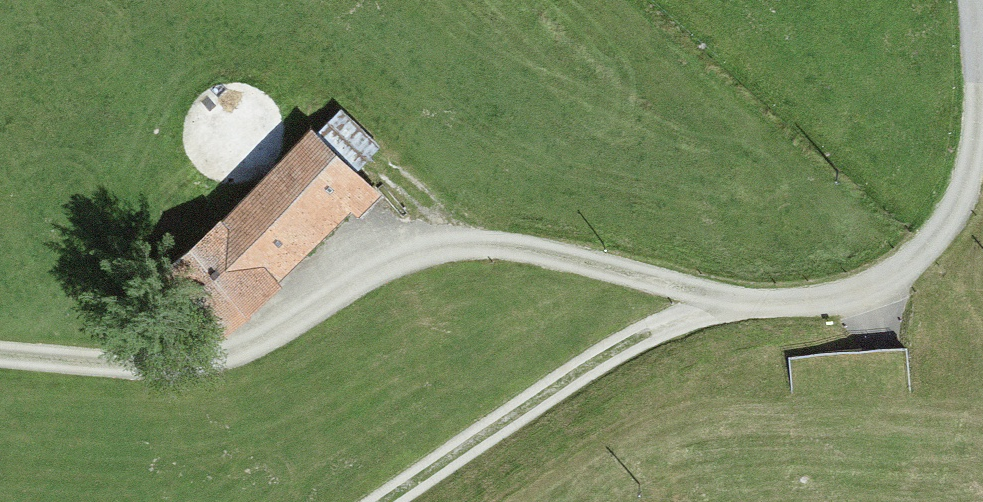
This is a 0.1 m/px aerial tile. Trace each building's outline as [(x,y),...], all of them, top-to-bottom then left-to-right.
[(316,123),(161,251),(226,329),(381,200),(316,123)]
